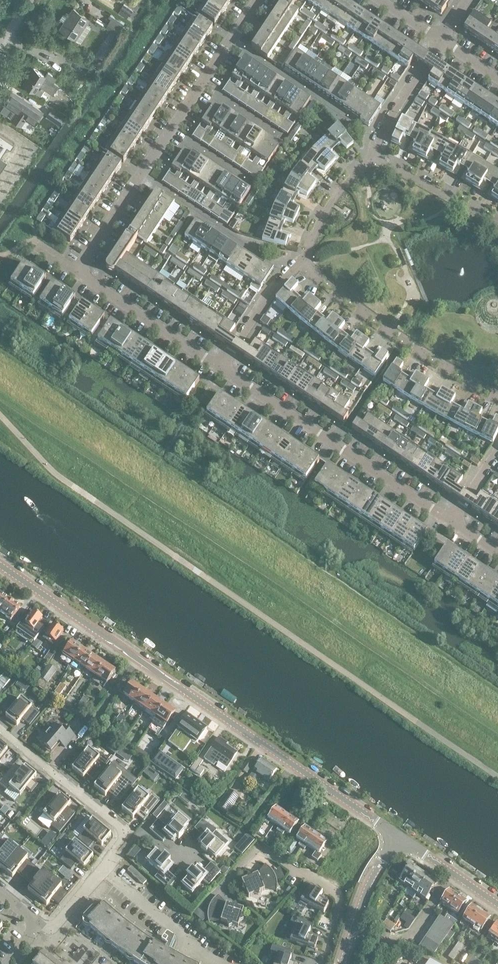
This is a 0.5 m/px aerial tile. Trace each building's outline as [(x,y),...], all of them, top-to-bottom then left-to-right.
[(217,0),(206,0),(203,4),(221,16),(227,7),(217,0)] [(297,0),(284,0),(282,3),(291,9),(291,8),(297,12),(299,9),(293,5),(297,0)] [(329,0),(318,0),(315,5),(322,10),(329,0)] [(340,0),(329,0),(322,10),(330,15),(340,0)] [(349,5),(342,0),(340,0),(330,15),(338,21),(349,5)] [(438,0),(426,0),(424,3),(432,9),(438,0)] [(452,2),(453,0),(438,0),(432,9),(441,15),(446,7),(448,8),(452,2)] [(133,9),(124,3),(120,8),(129,14),(133,9)] [(298,13),(297,12),(291,8),(291,9),(282,3),(277,10),(293,21),(298,13)] [(221,16),(203,4),(196,14),(215,26),(221,16)] [(347,27),(358,11),(349,5),(338,21),(347,27)] [(179,16),(183,9),(179,6),(174,13),(179,16)] [(85,24),(89,18),(74,8),(60,28),(75,38),(80,31),(85,34),(90,27),(85,24)] [(293,21),(277,10),(272,18),(288,28),(293,21)] [(355,32),(366,16),(358,11),(347,27),(355,32)] [(473,36),(483,19),(473,13),(468,21),(469,22),(464,30),(473,36)] [(172,26),(177,19),(172,16),(168,23),(172,26)] [(364,38),(375,22),(366,16),(355,32),(364,38)] [(213,29),(194,17),(188,27),(206,39),(213,29)] [(288,28),(272,18),(267,25),(283,36),(288,28)] [(481,41),(492,25),(483,19),(473,36),(481,41)] [(372,44),(383,28),(375,22),(364,38),(372,44)] [(283,36),(267,25),(262,33),(278,43),(283,36)] [(497,34),(497,29),(492,25),(481,41),(490,47),(497,34)] [(166,35),(170,29),(166,26),(161,32),(166,35)] [(206,39),(188,27),(182,36),(200,48),(206,39)] [(381,49),(392,33),(383,28),(372,44),(381,49)] [(278,43),(262,33),(257,40),(273,51),(278,43)] [(340,37),(333,33),(331,37),(337,41),(340,37)] [(389,55),(400,39),(392,33),(381,49),(389,55)] [(490,47),(497,52),(497,34),(490,47)] [(160,45),(164,38),(160,35),(155,42),(160,45)] [(200,48),(182,36),(175,46),(193,58),(200,48)] [(346,42),(340,37),(337,41),(343,46),(346,42)] [(398,61),(409,45),(400,39),(389,55),(398,61)] [(273,51),(257,40),(252,48),(268,59),(273,51)] [(153,54),(158,48),(153,45),(149,51),(153,54)] [(357,49),(350,45),(348,49),(354,53),(357,49)] [(443,67),(433,61),(430,59),(415,49),(409,45),(398,61),(408,67),(413,59),(424,67),(433,73),(428,81),(438,88),(449,71),(443,67)] [(193,58),(175,46),(169,55),(187,67),(193,58)] [(363,53),(357,49),(354,53),(360,57),(363,53)] [(294,73),(305,57),(296,51),(285,68),(294,73)] [(147,64),(152,57),(147,54),(143,61),(147,64)] [(187,67),(169,55),(163,65),(181,77),(187,67)] [(374,60),(367,56),(365,60),(371,64),(374,60)] [(302,79),(313,63),(305,57),(294,73),(302,79)] [(231,97),(253,64),(244,59),(234,75),(240,79),(235,86),(229,82),(223,91),(231,97)] [(380,64),(374,60),(371,64),(377,68),(380,64)] [(244,82),(250,86),(262,67),(254,62),(253,64),(231,97),(239,102),(245,93),(240,89),(244,82)] [(311,85),(322,68),(313,63),(302,79),(311,85)] [(141,73),(145,67),(141,64),(136,70),(141,73)] [(181,77),(163,65),(156,74),(175,86),(181,77)] [(72,94),(82,79),(64,67),(56,77),(48,72),(45,75),(34,68),(23,83),(40,95),(45,88),(53,94),(59,85),(72,94)] [(239,102),(247,108),(270,73),(262,67),(250,86),(256,90),(251,97),(245,93),(239,102)] [(391,71),(384,67),(382,71),(388,75),(391,71)] [(319,90),(330,74),(322,68),(311,85),(319,90)] [(446,93),(457,77),(449,71),(438,88),(446,93)] [(260,93),(266,97),(278,78),(270,73),(247,108),(255,113),(261,103),(256,100),(260,93)] [(401,78),(393,73),(391,77),(398,82),(401,78)] [(175,86),(156,74),(150,84),(168,96),(175,86)] [(328,96),(339,80),(330,74),(319,90),(328,96)] [(132,86),(137,79),(132,76),(128,83),(132,86)] [(455,99),(466,83),(457,77),(446,93),(455,99)] [(255,113),(263,118),(286,83),(278,78),(266,97),(272,100),(267,107),(261,103),(255,113)] [(336,102),(347,85),(339,80),(328,96),(336,102)] [(276,103),(282,107),(294,88),(286,83),(263,118),(271,123),(277,114),(272,110),(276,103)] [(464,105),(474,88),(466,83),(455,99),(464,105)] [(168,96),(150,84),(144,93),(162,105),(168,96)] [(345,107),(356,91),(347,85),(336,102),(345,107)] [(126,95),(131,89),(126,86),(122,92),(126,95)] [(271,123),(279,129),(302,94),(294,88),(282,107),(288,111),(283,118),(277,114),(271,123)] [(472,110),(483,94),(474,88),(464,105),(472,110)] [(5,103),(0,110),(21,124),(24,119),(25,119),(26,117),(35,123),(43,111),(12,91),(4,103),(5,103)] [(353,113),(364,97),(356,91),(345,107),(353,113)] [(429,97),(421,91),(418,95),(426,101),(429,97)] [(162,105),(144,93),(137,103),(155,115),(162,105)] [(292,114),(298,118),(311,99),(302,94),(279,129),(287,134),(294,125),(288,121),(292,114)] [(480,116),(491,100),(483,94),(472,110),(480,116)] [(120,105),(124,98),(120,95),(115,102),(120,105)] [(378,96),(375,101),(382,106),(385,101),(378,96)] [(362,119),(373,102),(364,97),(353,113),(361,118),(362,119)] [(425,103),(417,98),(414,101),(422,107),(425,103)] [(437,103),(431,98),(428,102),(435,106),(437,103)] [(497,108),(497,104),(491,100),(480,116),(489,122),(497,108)] [(311,111),(317,104),(313,101),(308,109),(311,111)] [(375,117),(381,108),(373,102),(362,119),(361,118),(360,120),(369,126),(373,120),(375,117)] [(155,115),(137,103),(131,112),(149,124),(155,115)] [(201,142),(222,109),(214,104),(203,120),(210,124),(205,131),(199,127),(193,136),(201,142)] [(113,114),(118,108),(113,105),(109,111),(113,114)] [(448,110),(442,105),(439,109),(445,113),(448,110)] [(214,127),(220,131),(232,112),(224,107),(222,109),(201,142),(209,147),(215,138),(209,134),(214,127)] [(441,114),(433,108),(431,112),(438,117),(441,114)] [(497,127),(497,108),(489,122),(497,127)] [(454,114),(448,110),(445,113),(452,118),(454,114)] [(49,111),(47,115),(61,123),(63,118),(49,111)] [(149,124),(131,112),(125,122),(143,134),(149,124)] [(209,147),(217,153),(240,118),(232,112),(220,131),(226,135),(221,142),(215,138),(209,147)] [(107,124),(112,117),(107,114),(103,121),(107,124)] [(449,119),(441,114),(438,117),(446,123),(449,119)] [(465,121),(459,117),(456,121),(462,125),(465,121)] [(230,138),(236,142),(248,123),(240,118),(217,153),(225,158),(231,149),(225,145),(230,138)] [(410,139),(416,127),(402,120),(392,141),(399,145),(403,137),(405,139),(406,137),(410,139)] [(471,125),(465,121),(462,125),(469,129),(471,125)] [(143,134),(125,122),(118,131),(136,143),(143,134)] [(225,158),(233,163),(256,128),(248,123),(236,142),(242,146),(237,153),(231,149),(225,158)] [(101,133),(105,127),(101,124),(96,130),(101,133)] [(296,135),(301,127),(297,125),(292,133),(296,135)] [(468,131),(460,126),(457,130),(465,135),(468,131)] [(353,146),(347,138),(338,127),(325,139),(334,148),(337,145),(339,147),(341,145),(347,151),(353,146)] [(419,155),(430,134),(416,127),(410,139),(414,141),(413,143),(416,144),(412,151),(419,155)] [(246,149),(252,152),(264,134),(256,128),(233,163),(241,169),(247,159),(241,156),(246,149)] [(482,132),(476,128),(473,132),(479,136),(482,132)] [(136,143),(118,131),(112,141),(130,153),(136,143)] [(475,137),(468,131),(465,135),(473,140),(475,137)] [(488,136),(482,132),(479,136),(486,140),(488,136)] [(3,144),(8,147),(12,141),(0,133),(0,148),(3,144)] [(94,143),(99,136),(94,133),(90,140),(94,143)] [(291,143),(296,135),(292,133),(287,140),(291,143)] [(241,169),(249,174),(272,139),(264,134),(252,152),(257,156),(253,163),(247,159),(241,169)] [(438,153),(444,141),(430,134),(419,155),(426,158),(430,151),(433,152),(434,150),(438,153)] [(23,138),(19,144),(37,157),(42,150),(23,138)] [(268,163),(283,141),(282,141),(280,144),(272,139),(249,174),(257,180),(263,170),(257,166),(262,159),(268,163)] [(332,153),(331,151),(334,148),(325,139),(312,150),(330,167),(336,161),(330,155),(332,153)] [(130,153),(112,141),(105,151),(124,163),(130,153)] [(446,169),(458,148),(444,141),(438,153),(442,155),(440,157),(443,158),(439,165),(446,169)] [(88,153),(92,146),(88,143),(83,150),(88,153)] [(494,149),(486,144),(484,148),(492,153),(494,149)] [(464,168),(471,156),(458,148),(446,169),(453,173),(457,166),(459,167),(461,165),(464,168)] [(162,182),(171,187),(192,155),(184,149),(173,165),(179,169),(175,176),(169,172),(162,182)] [(330,167),(312,150),(302,164),(312,172),(315,169),(317,170),(318,168),(325,173),(330,167)] [(184,173),(190,176),(202,158),(194,152),(192,155),(171,187),(179,193),(185,183),(179,179),(184,173)] [(81,163),(86,156),(81,153),(77,160),(81,163)] [(122,166),(103,154),(97,163),(115,176),(122,166)] [(275,167),(280,159),(276,156),(271,164),(275,167)] [(472,184),(485,164),(471,156),(464,168),(468,170),(467,172),(470,173),(466,180),(472,184)] [(179,193),(187,198),(210,163),(202,158),(190,176),(195,180),(191,187),(185,183),(179,193)] [(75,172),(79,165),(75,162),(71,169),(75,172)] [(23,173),(9,163),(0,176),(0,206),(23,173)] [(115,176),(97,163),(90,173),(109,185),(115,176)] [(200,183),(206,187),(218,168),(210,163),(187,198),(195,203),(201,194),(195,190),(200,183)] [(269,174),(275,167),(271,164),(266,172),(269,174)] [(309,179),(311,177),(309,176),(312,172),(302,164),(291,178),(311,191),(316,184),(309,179)] [(491,184),(497,173),(485,164),(472,184),(479,189),(483,182),(486,183),(487,181),(491,184)] [(195,203),(203,209),(226,174),(218,168),(206,187),(211,191),(207,198),(201,194),(195,203)] [(69,182),(73,175),(69,172),(64,179),(69,182)] [(109,185),(90,173),(84,182),(102,194),(109,185)] [(216,194),(222,198),(234,179),(226,174),(203,209),(211,214),(217,205),(211,201),(216,194)] [(311,191),(291,178),(283,193),(294,199),(296,195),(298,196),(300,194),(307,198),(311,191)] [(211,214),(219,219),(242,184),(234,179),(222,198),(227,202),(223,208),(217,205),(211,214)] [(102,194),(84,182),(78,192),(96,204),(102,194)] [(60,194),(65,187),(60,184),(56,191),(60,194)] [(238,209),(253,187),(252,186),(250,189),(242,184),(219,219),(227,225),(233,216),(227,212),(232,205),(238,209)] [(254,198),(259,191),(255,188),(250,196),(254,198)] [(96,204),(78,192),(72,201),(90,213),(96,204)] [(174,203),(157,192),(151,200),(151,199),(169,212),(174,203)] [(293,207),(294,204),(292,203),(294,199),(283,193),(274,208),(296,218),(300,211),(293,207)] [(54,203),(59,197),(54,194),(50,200),(54,203)] [(248,206),(254,198),(250,196),(245,203),(248,206)] [(169,212),(151,199),(150,200),(151,200),(146,208),(145,207),(145,208),(164,220),(169,212)] [(90,213),(72,201),(65,211),(83,223),(90,213)] [(48,213),(52,206),(48,203),(43,210),(48,213)] [(164,220),(145,208),(146,208),(141,216),(140,215),(140,216),(158,228),(164,220)] [(293,225),(296,218),(274,208),(268,224),(281,229),(282,224),(284,225),(285,222),(293,225)] [(83,223),(65,211),(59,220),(77,232),(83,223)] [(41,223),(46,216),(41,213),(37,220),(41,223)] [(158,228),(140,216),(135,224),(135,223),(135,224),(153,236),(158,228)] [(233,230),(238,222),(234,219),(229,227),(233,230)] [(77,232),(59,220),(52,230),(70,242),(77,232)] [(194,243),(204,226),(196,220),(185,237),(194,243)] [(153,236),(135,224),(130,232),(138,237),(138,238),(144,242),(147,244),(153,236)] [(280,236),(281,234),(279,233),(281,229),(268,224),(262,241),(285,247),(288,239),(280,236)] [(202,248),(213,232),(204,226),(194,243),(202,248)] [(136,241),(138,238),(138,237),(130,232),(128,234),(107,264),(107,265),(106,266),(106,267),(106,268),(106,269),(107,269),(107,270),(108,271),(108,272),(109,272),(110,272),(110,273),(111,273),(112,273),(113,273),(114,273),(114,272),(115,272),(115,271),(126,254),(127,255),(136,241)] [(211,254),(221,238),(213,232),(202,248),(211,254)] [(219,260),(230,243),(221,238),(211,254),(219,260)] [(228,265),(238,249),(230,243),(219,260),(228,265)] [(236,271),(247,255),(238,249),(228,265),(236,271)] [(123,277),(134,260),(127,255),(126,254),(115,271),(123,277)] [(245,277),(255,260),(247,255),(236,271),(245,277)] [(131,282),(142,265),(134,260),(123,277),(131,282)] [(264,266),(255,260),(245,277),(253,282),(264,266)] [(22,290),(35,271),(24,264),(25,264),(24,263),(24,264),(11,283),(22,290)] [(267,278),(269,275),(269,276),(274,269),(265,264),(264,266),(253,282),(261,288),(267,279),(267,278)] [(139,287),(150,270),(142,265),(131,282),(139,287)] [(147,293),(158,276),(150,270),(139,287),(147,293)] [(33,298),(46,279),(46,278),(45,278),(35,271),(22,290),(33,298)] [(156,298),(167,281),(158,276),(147,293),(156,298)] [(164,304),(175,287),(167,281),(156,298),(164,304)] [(293,297),(295,295),(292,293),(298,287),(292,281),(276,299),(288,309),(297,300),(293,297)] [(51,310),(64,291),(54,284),(54,283),(53,283),(40,302),(51,310)] [(173,309),(184,293),(175,287),(164,304),(173,309)] [(63,317),(75,298),(75,297),(75,298),(64,291),(51,310),(63,317)] [(181,315),(192,298),(184,293),(173,309),(181,315)] [(300,320),(315,302),(309,297),(304,303),(301,301),(300,303),(297,300),(288,309),(300,320)] [(190,321),(201,304),(192,298),(181,315),(190,321)] [(81,329),(93,310),(83,303),(83,302),(83,303),(82,303),(69,322),(81,329)] [(316,317),(318,315),(316,313),(321,307),(315,302),(300,320),(312,330),(320,319),(316,317)] [(248,308),(241,303),(238,307),(245,311),(248,308)] [(198,326),(209,310),(201,304),(190,321),(198,326)] [(92,337),(105,318),(104,317),(93,310),(81,329),(92,337)] [(207,332),(218,315),(209,310),(198,326),(207,332)] [(215,338),(226,321),(218,315),(207,332),(215,338)] [(267,326),(271,320),(264,316),(260,322),(267,326)] [(324,339),(338,321),(332,316),(327,322),(325,321),(323,322),(320,319),(312,330),(324,339)] [(253,364),(264,346),(255,340),(249,350),(239,344),(229,337),(235,327),(226,321),(215,338),(224,344),(235,351),(253,363),(253,364)] [(341,336),(342,334),(340,332),(345,326),(338,321),(324,339),(336,349),(344,338),(341,336)] [(109,348),(122,329),(122,328),(122,329),(111,322),(98,341),(109,348)] [(120,356),(133,337),(133,336),(122,329),(109,348),(120,356)] [(287,334),(279,329),(277,333),(285,338),(287,334)] [(295,340),(287,334),(285,338),(292,343),(295,340)] [(349,358),(363,339),(356,334),(352,341),(349,339),(348,341),(344,338),(336,349),(349,358)] [(131,363),(144,344),(144,343),(144,344),(133,337),(120,356),(131,363)] [(365,354),(367,352),(364,350),(369,344),(363,339),(349,358),(362,367),(369,356),(365,354)] [(142,370),(155,351),(155,350),(154,351),(144,344),(131,363),(142,370)] [(261,369),(273,352),(264,346),(253,364),(253,363),(261,369)] [(314,352),(306,347),(304,351),(311,356),(314,352)] [(153,378),(166,359),(166,358),(165,358),(155,351),(142,370),(153,378)] [(270,375),(281,358),(273,352),(261,369),(262,369),(270,374),(270,375)] [(322,357),(314,352),(311,356),(319,361),(322,357)] [(375,376),(388,357),(381,352),(376,359),(374,357),(373,359),(369,356),(362,367),(375,376)] [(278,381),(290,363),(281,358),(270,375),(270,374),(278,380),(278,381)] [(164,385),(177,366),(177,365),(176,366),(166,359),(153,378),(164,385)] [(400,377),(401,375),(399,374),(403,367),(396,362),(383,382),(397,391),(404,379),(400,377)] [(287,386),(298,369),(290,363),(278,381),(279,380),(287,386),(286,386),(287,386)] [(340,370),(333,365),(330,368),(338,374),(340,370)] [(175,392),(188,373),(188,372),(187,373),(177,366),(164,385),(175,392)] [(295,392),(307,375),(298,369),(287,386),(295,391),(295,392)] [(348,375),(340,370),(338,374),(346,379),(348,375)] [(187,400),(199,381),(199,380),(198,380),(188,373),(175,392),(187,400)] [(304,398),(315,380),(307,375),(295,392),(296,391),(304,397),(303,397),(304,398)] [(410,399),(422,379),(416,375),(411,382),(409,380),(408,382),(404,379),(397,391),(410,399)] [(362,384),(354,379),(351,382),(359,388),(362,384)] [(426,393),(427,391),(425,390),(429,383),(422,379),(410,399),(423,407),(430,396),(426,393)] [(312,403),(324,386),(315,380),(304,398),(304,397),(312,403)] [(321,409),(332,392),(324,386),(312,403),(313,403),(321,408),(320,409),(321,409)] [(437,415),(448,394),(442,390),(437,397),(435,396),(434,398),(430,396),(423,407),(437,415)] [(329,414),(341,397),(332,392),(321,409),(321,408),(329,414)] [(218,421),(231,402),(220,395),(221,394),(220,394),(219,394),(207,413),(218,421)] [(453,408),(454,406),(451,405),(455,398),(448,394),(437,415),(451,422),(457,411),(453,408)] [(343,413),(350,403),(341,397),(329,414),(329,415),(330,414),(344,423),(348,416),(343,413)] [(389,402),(381,397),(379,401),(387,406),(389,402)] [(229,428),(242,409),(231,402),(232,401),(231,401),(231,402),(218,421),(229,428)] [(464,430),(475,408),(468,405),(464,412),(462,411),(461,413),(457,411),(451,422),(464,430)] [(402,411),(395,406),(392,410),(400,415),(402,411)] [(480,423),(481,421),(478,419),(482,412),(475,408),(464,430),(478,436),(484,425),(480,423)] [(240,435),(253,416),(242,409),(243,409),(242,409),(229,428),(240,435)] [(410,416),(402,411),(400,415),(408,420),(410,416)] [(251,443),(264,424),(253,417),(253,416),(240,435),(251,443)] [(366,439),(377,422),(368,416),(362,425),(357,422),(352,429),(366,438),(366,439)] [(497,432),(497,420),(495,418),(492,426),(489,425),(488,427),(484,425),(478,436),(493,443),(497,432)] [(374,445),(386,427),(377,422),(366,439),(366,438),(374,444),(374,445)] [(262,450),(275,431),(264,424),(264,423),(264,424),(251,443),(262,450)] [(429,429),(421,424),(419,427),(426,433),(429,429)] [(383,450),(394,433),(386,427),(374,445),(375,444),(383,450)] [(437,434),(429,429),(426,433),(434,438),(437,434)] [(273,457),(286,438),(275,431),(275,430),(275,431),(262,450),(273,457)] [(391,456),(403,439),(394,433),(383,450),(388,453),(391,455),(391,456)] [(284,465),(297,445),(286,439),(286,438),(273,457),(284,465)] [(400,461),(411,444),(403,439),(391,456),(392,455),(400,461),(399,461),(400,461)] [(456,446),(448,441),(445,445),(453,450),(456,446)] [(408,467),(420,450),(411,444),(400,461),(400,462),(400,461),(408,466),(408,467)] [(295,472),(308,453),(297,446),(297,445),(297,446),(297,445),(284,465),(295,472)] [(463,452),(456,446),(453,450),(461,455),(463,452)] [(417,473),(428,456),(420,450),(408,467),(409,467),(417,472),(416,473),(417,473)] [(306,480),(319,460),(308,453),(308,452),(308,453),(295,472),(306,480)] [(425,478),(437,461),(428,456),(417,473),(417,472),(425,478)] [(480,463),(472,457),(470,461),(477,466),(480,463)] [(434,484),(445,467),(437,461),(425,478),(425,479),(426,478),(434,483),(433,484),(434,484)] [(471,466),(464,461),(462,464),(469,469),(471,466)] [(326,493),(339,473),(338,473),(339,473),(338,473),(327,466),(314,485),(326,493)] [(442,490),(454,473),(445,467),(434,484),(442,489),(442,490)] [(337,500),(350,481),(349,481),(350,480),(349,480),(339,473),(326,493),(337,500)] [(480,515),(492,498),(483,492),(476,502),(469,497),(456,488),(463,478),(454,473),(442,490),(443,489),(445,491),(465,504),(480,514),(480,515)] [(348,507),(361,488),(360,488),(361,487),(360,487),(360,488),(350,481),(337,500),(348,507)] [(359,515),(372,495),(371,495),(372,495),(371,495),(361,488),(348,507),(359,515)] [(370,522),(383,503),(382,503),(383,502),(382,502),(372,495),(359,515),(370,522)] [(497,507),(497,502),(492,498),(480,515),(481,515),(489,520),(488,521),(489,521),(497,507)] [(381,529),(394,510),(393,510),(394,509),(393,509),(393,510),(383,503),(370,522),(381,529)] [(497,525),(497,507),(489,521),(489,520),(497,526),(497,525)] [(392,537),(405,517),(404,517),(405,517),(404,516),(404,517),(394,510),(381,529),(392,537)] [(403,544),(416,525),(415,525),(416,524),(415,524),(405,517),(392,537),(403,544)] [(414,551),(427,532),(426,532),(427,531),(426,531),(426,532),(416,525),(403,544),(414,551)] [(445,572),(458,553),(448,546),(448,545),(447,546),(434,565),(445,572)] [(456,580),(469,560),(459,553),(458,553),(445,572),(456,580)] [(467,587),(480,568),(470,561),(470,560),(469,561),(469,560),(456,580),(467,587)] [(478,594),(491,575),(481,568),(481,567),(480,568),(467,587),(478,594)] [(497,588),(497,580),(492,575),(491,575),(478,594),(489,602),(497,588)] [(489,602),(497,607),(497,588),(489,602)] [(0,593),(0,611),(8,599),(0,593)] [(8,599),(0,611),(7,617),(6,619),(11,622),(20,607),(8,599)] [(44,627),(39,623),(43,617),(34,612),(32,614),(31,613),(28,611),(25,616),(27,618),(26,619),(28,620),(25,624),(23,623),(23,622),(23,621),(17,630),(17,631),(18,630),(34,641),(33,642),(34,642),(44,627)] [(45,636),(46,636),(43,640),(53,647),(63,632),(53,625),(45,636)] [(75,662),(83,650),(72,643),(61,660),(71,667),(75,662)] [(94,657),(83,650),(75,662),(85,670),(94,657)] [(44,660),(49,663),(55,655),(50,651),(44,660)] [(93,681),(104,664),(94,657),(85,670),(82,674),(93,681)] [(115,672),(104,664),(93,681),(104,688),(115,672)] [(48,685),(57,671),(49,665),(39,679),(48,685)] [(124,696),(135,703),(143,691),(132,683),(124,696)] [(154,698),(143,691),(135,703),(145,710),(154,698)] [(22,720),(30,726),(40,713),(21,698),(15,705),(10,701),(5,708),(9,712),(6,717),(17,726),(22,720)] [(165,705),(154,698),(145,710),(156,718),(165,705)] [(175,713),(165,705),(156,718),(153,723),(163,731),(175,713)] [(169,742),(176,747),(182,751),(191,738),(198,742),(207,729),(188,716),(169,742)] [(65,748),(74,737),(64,728),(61,731),(54,726),(40,742),(51,752),(59,743),(65,748)] [(219,737),(212,748),(204,760),(214,766),(216,764),(218,765),(218,764),(226,769),(237,753),(225,745),(227,743),(219,737)] [(113,753),(115,754),(121,748),(112,741),(107,748),(113,753)] [(9,752),(0,744),(0,763),(9,752)] [(88,749),(72,769),(83,778),(87,773),(90,775),(89,777),(94,781),(110,761),(101,754),(99,757),(88,749)] [(176,781),(184,769),(158,751),(151,763),(176,781)] [(203,762),(198,758),(190,770),(200,777),(204,771),(199,768),(203,762)] [(241,769),(247,773),(254,763),(248,759),(241,769)] [(262,759),(256,768),(250,777),(257,782),(260,776),(268,782),(277,769),(262,759)] [(120,802),(137,781),(114,762),(94,787),(105,796),(109,791),(112,793),(111,794),(120,802)] [(36,776),(25,767),(21,772),(19,770),(20,769),(15,764),(0,782),(0,785),(7,790),(9,787),(20,796),(26,788),(31,792),(37,785),(32,781),(36,776)] [(155,780),(160,774),(150,766),(145,773),(155,780)] [(151,795),(149,798),(138,789),(122,809),(133,819),(137,813),(139,815),(138,817),(144,821),(160,802),(151,795)] [(229,791),(219,806),(229,813),(239,797),(229,791)] [(49,807),(43,815),(54,823),(51,826),(59,833),(75,814),(70,809),(69,811),(66,809),(71,804),(59,795),(55,800),(50,796),(45,803),(49,807)] [(164,802),(153,816),(157,819),(168,806),(164,802)] [(270,821),(275,824),(284,811),(276,806),(265,822),(268,825),(270,821)] [(291,816),(284,811),(275,824),(279,827),(277,830),(280,833),(291,816)] [(158,820),(149,830),(163,842),(168,836),(171,839),(175,836),(179,839),(184,833),(182,832),(187,827),(187,826),(189,824),(179,815),(167,828),(158,820)] [(299,822),(291,816),(280,833),(283,835),(285,831),(290,834),(299,822)] [(78,839),(89,848),(96,841),(102,846),(111,835),(92,819),(83,831),(85,832),(78,839)] [(224,847),(211,837),(217,831),(202,820),(198,825),(189,835),(201,848),(206,853),(208,852),(213,856),(215,858),(224,847)] [(299,845),(302,847),(313,831),(305,826),(296,839),(301,842),(299,845)] [(51,831),(43,840),(49,845),(57,836),(51,831)] [(320,836),(313,831),(302,847),(305,849),(307,846),(311,849),(320,836)] [(240,846),(246,851),(255,840),(249,835),(240,846)] [(328,841),(320,836),(311,849),(315,852),(312,857),(317,861),(322,855),(319,853),(328,841)] [(0,839),(0,867),(3,870),(18,851),(19,852),(22,848),(12,840),(8,845),(0,839)] [(276,851),(281,842),(276,839),(270,847),(276,851)] [(61,861),(71,870),(78,862),(84,867),(93,856),(75,841),(65,852),(67,853),(61,861)] [(18,851),(3,870),(12,878),(18,871),(20,873),(25,878),(34,867),(27,860),(28,859),(19,852),(18,851)] [(156,851),(147,861),(160,872),(155,878),(168,890),(176,880),(168,872),(171,868),(167,865),(170,861),(165,856),(163,857),(158,853),(156,851)] [(286,858),(291,862),(295,855),(291,852),(286,858)] [(184,882),(182,884),(192,893),(203,880),(209,885),(220,872),(211,863),(203,872),(199,869),(196,873),(192,870),(186,877),(187,878),(184,882)] [(258,874),(257,874),(252,876),(248,875),(247,879),(241,881),(244,886),(242,890),(246,892),(248,897),(264,890),(265,890),(270,889),(276,891),(277,886),(277,880),(285,878),(280,867),(273,872),(269,868),(265,864),(264,865),(265,865),(262,870),(258,874)] [(399,882),(408,888),(419,871),(410,865),(399,882)] [(37,898),(52,879),(43,872),(42,873),(34,867),(25,878),(33,884),(28,890),(37,898)] [(131,867),(128,870),(144,884),(147,881),(131,867)] [(419,871),(408,888),(416,893),(428,877),(419,871)] [(428,877),(416,893),(425,899),(437,883),(428,877)] [(62,887),(52,879),(37,898),(47,905),(52,899),(59,906),(68,895),(61,888),(62,887)] [(331,898),(306,880),(297,892),(327,911),(330,905),(326,901),(331,898)] [(458,895),(449,889),(440,903),(449,909),(458,895)] [(218,896),(217,895),(213,898),(210,903),(208,907),(207,913),(207,918),(208,923),(209,923),(209,922),(214,921),(220,921),(226,923),(228,927),(232,925),(238,927),(240,921),(243,919),(241,915),(243,909),(237,907),(235,904),(232,905),(226,903),(226,904),(221,900),(218,896)] [(467,901),(458,895),(449,909),(458,915),(467,901)] [(82,921),(83,921),(85,919),(91,924),(89,927),(103,939),(105,937),(111,942),(110,944),(125,956),(127,953),(134,958),(132,961),(137,963),(187,963),(183,962),(168,953),(143,938),(123,922),(103,905),(98,911),(95,909),(93,908),(91,909),(83,918),(84,918),(82,921)] [(463,919),(472,926),(482,911),(473,905),(463,919)] [(193,912),(198,917),(202,912),(197,908),(193,912)] [(491,918),(482,911),(472,926),(481,932),(491,918)] [(409,928),(414,919),(404,913),(399,922),(409,928)] [(293,923),(285,939),(297,943),(296,944),(303,947),(304,946),(315,949),(318,940),(308,935),(313,925),(294,916),(291,922),(293,923)] [(420,946),(433,955),(453,926),(440,917),(420,946)] [(497,941),(497,939),(497,922),(489,935),(497,941)] [(167,936),(164,941),(161,945),(168,949),(172,950),(175,941),(167,936)] [(269,963),(294,963),(290,963),(293,952),(272,946),(270,952),(273,953),(269,963)] [(46,956),(47,954),(44,951),(34,963),(56,963),(46,956)] [(420,960),(411,954),(407,959),(416,963),(417,963),(420,960)]
